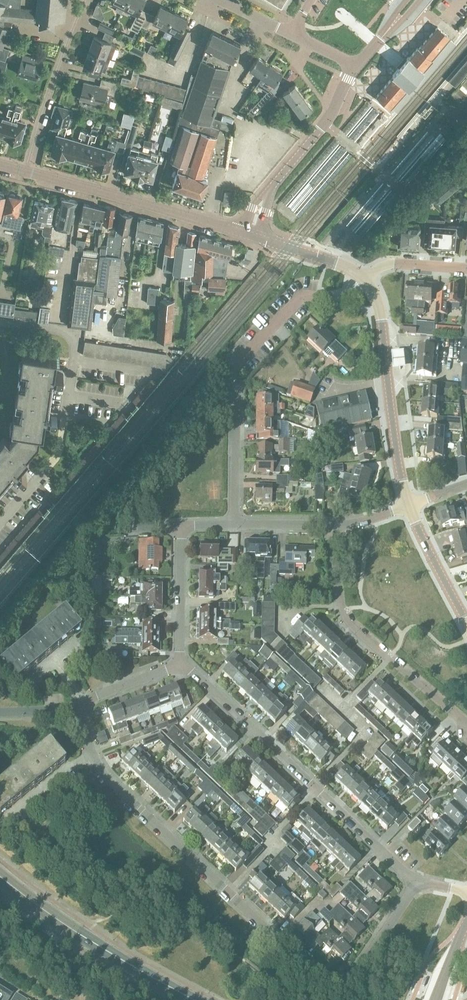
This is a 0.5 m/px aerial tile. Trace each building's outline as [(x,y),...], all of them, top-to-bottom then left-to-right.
[(5,71),(8,63),(5,62),(9,50),(3,47),(10,30),(14,20),(40,23),(40,28),(54,29),(55,20),(65,21),(67,0),(37,0),(37,9),(20,7),(21,0),(0,0),(0,69),(5,71)] [(128,0),(111,0),(111,1),(124,8),(128,0)] [(141,27),(147,13),(140,9),(145,0),(128,0),(124,8),(137,15),(129,29),(137,33),(141,27)] [(166,29),(174,12),(160,6),(155,17),(147,13),(141,27),(148,31),(152,22),(166,29)] [(174,12),(166,29),(179,35),(170,54),(178,58),(181,50),(189,34),(182,30),(187,19),(174,12)] [(111,35),(114,29),(101,22),(98,28),(111,35)] [(394,76),(378,95),(391,106),(407,87),(408,88),(449,37),(437,27),(408,57),(393,75),(394,76)] [(233,61),(240,45),(212,32),(205,48),(233,61)] [(94,36),(89,51),(105,57),(110,59),(111,59),(114,50),(116,45),(111,43),(102,39),(94,36)] [(456,44),(450,39),(440,51),(432,60),(423,71),(425,73),(408,91),(407,90),(392,108),(398,113),(456,44)] [(142,57),(145,51),(132,45),(129,51),(142,57)] [(156,48),(151,45),(147,52),(153,55),(156,48)] [(184,101),(177,124),(179,124),(181,119),(219,132),(220,128),(223,129),(232,132),(233,125),(232,125),(212,118),(228,71),(233,61),(205,48),(201,62),(195,76),(191,75),(187,89),(184,101)] [(89,51),(84,64),(90,66),(88,75),(98,78),(100,70),(105,72),(110,59),(105,57),(89,51)] [(37,80),(43,61),(23,55),(17,74),(37,80)] [(261,78),(270,65),(258,57),(249,70),(261,78)] [(261,78),(257,84),(268,92),(273,86),(282,73),(270,65),(261,78)] [(139,69),(134,68),(131,80),(122,78),(120,84),(135,87),(138,75),(139,69)] [(184,101),(187,89),(138,75),(135,87),(143,89),(163,95),(172,98),(184,101)] [(113,95),(117,83),(101,79),(99,86),(84,82),(79,99),(93,102),(94,104),(102,106),(106,93),(113,95)] [(292,106),(303,97),(294,85),(283,94),(292,106)] [(270,90),(261,99),(265,103),(274,94),(270,90)] [(274,94),(262,106),(266,110),(278,98),(274,94)] [(161,103),(170,106),(172,98),(163,95),(161,103)] [(303,97),(292,106),(301,117),(312,108),(303,97)] [(51,129),(58,131),(64,133),(66,127),(67,127),(72,110),(58,106),(55,105),(51,117),(54,118),(51,129)] [(431,105),(422,116),(425,118),(434,108),(431,105)] [(254,107),(247,114),(253,116),(258,111),(254,107)] [(15,108),(13,115),(19,117),(21,110),(15,108)] [(12,118),(7,117),(6,118),(0,116),(0,137),(1,137),(1,136),(6,137),(12,118)] [(123,119),(121,126),(129,128),(131,128),(132,124),(133,120),(124,117),(123,119)] [(12,118),(6,137),(20,141),(23,132),(24,132),(26,127),(25,126),(25,124),(17,122),(18,120),(12,118)] [(202,195),(208,177),(204,175),(218,132),(181,119),(179,124),(179,125),(181,126),(168,163),(178,167),(172,185),(202,195)] [(279,122),(276,127),(289,133),(292,128),(279,122)] [(132,125),(128,141),(132,142),(137,126),(132,125)] [(81,161),(90,133),(79,130),(77,137),(81,138),(80,140),(78,139),(78,141),(71,139),(66,156),(81,161)] [(63,136),(64,133),(58,131),(52,152),(66,156),(71,139),(63,136)] [(95,164),(100,147),(93,145),(93,143),(90,142),(90,141),(93,141),(95,135),(90,133),(81,161),(95,164)] [(169,151),(173,139),(166,137),(162,149),(169,151)] [(100,147),(95,164),(108,168),(113,151),(122,153),(125,144),(109,139),(106,149),(100,147)] [(139,177),(145,153),(139,151),(139,150),(130,148),(129,152),(124,172),(132,174),(132,175),(139,177)] [(145,153),(139,177),(143,178),(144,177),(152,179),(158,155),(152,154),(145,153)] [(427,193),(419,199),(419,200),(424,205),(431,199),(437,205),(461,184),(451,173),(451,172),(427,193)] [(309,199),(295,189),(284,205),(298,215),(309,199)] [(4,212),(1,225),(20,229),(23,216),(18,215),(22,198),(16,197),(15,194),(11,193),(9,195),(8,195),(4,212)] [(71,231),(77,202),(78,201),(61,197),(54,227),(71,231)] [(52,225),(50,224),(54,206),(35,202),(30,225),(38,227),(39,225),(44,226),(42,232),(44,235),(43,240),(49,241),(52,225)] [(80,219),(78,226),(93,229),(94,226),(102,228),(103,224),(102,224),(103,220),(102,220),(105,209),(84,204),(80,219)] [(103,220),(102,224),(103,224),(113,226),(113,225),(117,225),(119,215),(115,214),(116,212),(116,208),(106,206),(105,209),(103,220)] [(128,236),(129,231),(132,216),(120,212),(119,215),(117,225),(115,229),(115,237),(108,236),(107,245),(105,256),(100,255),(95,292),(115,294),(123,235),(128,236)] [(160,245),(165,223),(137,217),(135,239),(160,245)] [(179,271),(182,243),(177,243),(179,227),(169,224),(163,269),(179,271)] [(443,245),(445,225),(432,224),(430,244),(443,245)] [(445,225),(443,245),(456,246),(457,226),(445,225)] [(420,229),(400,228),(399,247),(419,248),(420,229)] [(182,243),(179,271),(192,273),(196,233),(189,232),(187,244),(182,243)] [(208,252),(210,237),(200,234),(197,261),(194,260),(193,280),(202,281),(203,280),(203,261),(204,254),(209,254),(209,252),(208,252)] [(203,261),(228,266),(229,259),(230,259),(232,243),(210,237),(208,252),(209,252),(209,254),(204,254),(203,261)] [(64,249),(50,245),(48,253),(63,256),(64,249)] [(154,250),(153,262),(161,262),(162,250),(154,250)] [(88,327),(97,257),(81,256),(81,261),(78,261),(76,279),(73,278),(68,325),(88,327)] [(226,277),(228,266),(203,261),(203,280),(202,281),(201,287),(208,287),(208,289),(216,290),(216,292),(222,293),(223,288),(225,288),(226,277)] [(185,278),(184,297),(191,298),(192,283),(192,279),(185,278)] [(192,283),(191,298),(199,298),(200,284),(192,283)] [(419,303),(420,286),(408,285),(407,302),(419,303)] [(420,286),(419,303),(419,310),(418,314),(422,314),(425,315),(426,303),(432,304),(433,287),(420,286)] [(148,287),(147,304),(157,305),(159,288),(148,287)] [(461,305),(462,289),(449,288),(449,297),(437,296),(436,315),(447,316),(448,304),(461,305)] [(159,300),(156,340),(171,341),(174,300),(159,300)] [(12,317),(15,303),(0,301),(0,315),(12,317)] [(39,305),(38,311),(37,320),(47,322),(49,307),(39,305)] [(37,321),(37,320),(38,311),(28,310),(27,319),(37,321)] [(298,326),(303,319),(295,314),(291,321),(298,326)] [(433,335),(434,324),(434,323),(427,322),(427,328),(417,327),(417,334),(433,335)] [(286,340),(295,331),(287,323),(278,332),(286,340)] [(416,334),(417,327),(404,326),(403,333),(416,334)] [(447,327),(446,336),(461,337),(461,328),(447,327)] [(337,361),(346,352),(335,341),(336,340),(326,331),(323,335),(317,330),(308,340),(322,353),(323,352),(329,358),(331,356),(337,361)] [(92,340),(86,339),(84,355),(90,356),(92,340)] [(116,344),(109,343),(107,358),(113,359),(116,344)] [(127,346),(121,345),(119,359),(125,360),(127,346)] [(134,347),(127,346),(125,360),(131,361),(134,347)] [(359,360),(375,361),(375,347),(359,347),(359,360)] [(418,360),(438,362),(439,349),(419,347),(418,360)] [(146,349),(139,348),(137,362),(143,363),(146,349)] [(151,350),(146,349),(143,363),(149,364),(151,350)] [(167,352),(157,350),(154,365),(160,366),(167,352)] [(11,474),(11,473),(13,471),(19,476),(18,477),(24,481),(27,477),(22,473),(18,470),(29,458),(26,456),(32,449),(38,442),(39,441),(40,433),(43,434),(45,418),(49,418),(49,419),(56,420),(57,415),(50,413),(50,414),(45,413),(46,411),(51,379),(50,379),(51,377),(56,377),(56,378),(63,379),(63,374),(56,373),(54,373),(57,357),(23,352),(20,368),(21,368),(27,369),(26,375),(25,383),(18,382),(16,398),(22,399),(21,407),(20,413),(14,412),(11,429),(18,430),(17,432),(15,435),(12,438),(9,441),(5,437),(4,437),(0,442),(0,487),(11,474)] [(175,358),(167,352),(160,366),(165,370),(175,358)] [(437,377),(438,362),(418,360),(417,375),(437,377)] [(459,391),(458,384),(443,383),(442,390),(459,391)] [(309,403),(314,390),(294,384),(290,396),(309,403)] [(423,402),(439,403),(440,389),(424,388),(423,402)] [(322,432),(371,421),(368,407),(364,394),(316,405),(322,432)] [(256,398),(256,410),(284,411),(284,405),(279,405),(279,399),(256,398)] [(437,418),(439,403),(423,402),(422,417),(437,418)] [(313,420),(314,409),(307,407),(304,417),(313,420)] [(284,416),(284,411),(256,410),(256,422),(272,423),(272,416),(284,416)] [(284,423),(272,423),(256,422),(256,439),(288,439),(288,424),(284,423)] [(367,439),(364,427),(346,430),(349,442),(355,441),(359,458),(374,454),(370,438),(367,439)] [(429,443),(444,444),(445,430),(430,429),(429,443)] [(308,431),(307,444),(315,445),(316,433),(308,431)] [(288,453),(288,442),(279,442),(279,453),(288,453)] [(443,459),(444,444),(429,443),(428,457),(443,459)] [(257,461),(271,461),(271,447),(257,447),(257,461)] [(271,461),(257,461),(256,461),(255,474),(272,474),(272,461),(271,461)] [(343,481),(366,487),(370,474),(354,470),(353,477),(344,474),(343,481)] [(347,497),(362,501),(366,487),(343,481),(337,501),(345,504),(347,497)] [(322,501),(323,486),(315,486),(315,501),(322,501)] [(271,503),(271,488),(255,487),(255,500),(262,500),(262,503),(271,503)] [(294,515),(302,514),(302,505),(293,506),(294,515)] [(443,528),(459,523),(455,510),(439,514),(443,528)] [(466,544),(466,541),(465,532),(452,536),(455,548),(466,544)] [(161,563),(161,549),(158,549),(158,542),(146,542),(146,570),(158,570),(158,563),(161,563)] [(245,543),(244,558),(250,558),(249,569),(250,569),(250,580),(256,580),(256,579),(257,570),(258,543),(245,543)] [(270,544),(258,543),(257,570),(263,570),(263,559),(270,559),(270,544)] [(455,548),(458,560),(463,558),(465,564),(466,563),(466,544),(455,548)] [(201,554),(201,557),(217,557),(217,565),(231,565),(231,558),(230,557),(230,550),(218,550),(218,545),(201,545),(201,547),(201,554)] [(314,559),(315,549),(293,549),(293,548),(285,547),(285,561),(279,561),(278,574),(294,575),(294,565),(305,565),(305,559),(314,559)] [(200,572),(199,584),(208,584),(225,585),(225,578),(214,578),(214,572),(200,572)] [(276,578),(259,578),(258,587),(275,588),(276,578)] [(225,585),(208,584),(199,584),(199,598),(214,598),(214,591),(225,592),(225,585)] [(135,590),(135,597),(141,598),(146,598),(161,598),(161,585),(146,585),(142,585),(141,590),(135,590)] [(135,597),(134,605),(141,605),(146,605),(145,611),(161,611),(161,598),(146,598),(141,598),(135,597)] [(81,629),(65,610),(44,628),(60,646),(81,629)] [(200,611),(200,624),(230,625),(230,620),(216,620),(216,611),(200,611)] [(90,619),(90,629),(101,629),(101,619),(90,619)] [(310,640),(321,627),(312,619),(301,631),(310,640)] [(200,624),(200,638),(216,638),(216,637),(217,637),(217,630),(240,631),(240,625),(200,624)] [(120,631),(120,638),(141,638),(143,638),(159,638),(159,625),(143,625),(143,632),(140,632),(138,631),(120,630),(120,631)] [(318,648),(330,635),(321,627),(310,640),(318,648)] [(60,646),(44,628),(22,646),(38,665),(60,646)] [(274,634),(274,628),(261,628),(261,639),(274,634)] [(269,647),(278,638),(274,634),(261,639),(266,644),(267,645),(269,647)] [(327,656),(339,644),(330,635),(318,648),(327,656)] [(141,638),(141,644),(143,644),(143,651),(159,652),(159,638),(143,638),(141,638)] [(273,651),(282,642),(278,638),(269,647),(273,651)] [(273,651),(275,653),(278,656),(287,646),(282,642),(273,651)] [(336,664),(348,652),(339,644),(327,656),(336,664)] [(273,651),(269,647),(267,645),(262,651),(270,658),(273,655),(271,653),(273,651)] [(22,646),(0,664),(2,667),(2,668),(3,670),(4,669),(16,683),(38,665),(22,646)] [(345,672),(356,660),(348,652),(336,664),(345,672)] [(222,674),(231,682),(248,664),(245,660),(239,666),(234,661),(237,657),(233,653),(224,662),(229,666),(222,674)] [(286,664),(290,660),(282,653),(278,656),(286,664)] [(279,667),(282,663),(273,655),(270,658),(279,667)] [(299,668),(303,663),(295,655),(286,664),(295,672),(299,668)] [(356,660),(345,672),(354,681),(365,669),(365,668),(366,666),(362,662),(360,664),(356,660)] [(248,664),(231,682),(239,691),(251,678),(258,671),(249,663),(248,664)] [(287,675),(291,672),(282,663),(279,667),(287,675)] [(299,668),(295,672),(304,680),(307,677),(299,668)] [(293,681),(296,677),(291,672),(287,675),(293,681)] [(313,690),(313,689),(318,684),(309,675),(304,680),(313,690)] [(331,687),(334,683),(325,675),(322,679),(331,687)] [(248,699),(260,687),(251,678),(239,691),(248,699)] [(257,707),(269,695),(263,690),(269,683),(266,680),(260,687),(248,699),(257,707)] [(300,680),(296,684),(304,691),(307,688),(300,680)] [(377,703),(388,690),(379,682),(368,694),(377,703)] [(334,683),(331,687),(340,695),(343,692),(334,683)] [(175,686),(165,690),(171,706),(182,701),(184,709),(191,707),(186,695),(180,697),(176,688),(175,686)] [(304,701),(312,692),(308,688),(299,697),(304,701)] [(160,710),(171,706),(165,690),(153,694),(160,710)] [(385,711),(397,698),(388,690),(377,703),(385,711)] [(308,706),(317,696),(312,692),(304,701),(308,706)] [(148,714),(160,710),(153,694),(143,699),(148,714)] [(266,716),(277,703),(269,695),(257,707),(266,716)] [(313,710),(322,701),(317,696),(308,706),(313,710)] [(277,703),(266,716),(275,724),(286,712),(281,706),(287,700),(284,697),(277,703)] [(394,719),(406,707),(397,698),(385,711),(394,719)] [(137,718),(148,714),(143,699),(131,703),(137,718)] [(317,714),(326,705),(322,701),(313,710),(317,714)] [(126,723),(137,718),(131,703),(120,707),(126,723)] [(322,719),(331,709),(326,705),(317,714),(322,719)] [(120,707),(108,712),(114,727),(111,728),(114,734),(128,728),(120,707)] [(195,733),(211,715),(202,707),(191,719),(196,724),(191,729),(195,733)] [(403,727),(414,715),(406,707),(394,719),(403,727)] [(327,723),(335,714),(331,709),(322,719),(327,723)] [(371,725),(375,721),(366,713),(363,717),(371,725)] [(331,727),(340,718),(335,714),(327,723),(331,727)] [(208,736),(219,724),(211,715),(195,733),(198,736),(203,731),(208,736)] [(411,736),(423,723),(414,715),(403,727),(411,736)] [(336,732),(345,722),(340,718),(331,727),(336,732)] [(165,724),(167,728),(174,725),(177,724),(178,724),(176,719),(165,724)] [(294,739),(306,727),(297,719),(285,731),(294,739)] [(380,733),(384,730),(375,721),(371,725),(380,733)] [(303,748),(315,735),(309,730),(314,725),(310,722),(306,727),(294,739),(303,748)] [(340,736),(349,727),(345,722),(336,732),(340,736)] [(416,748),(432,732),(423,723),(411,736),(405,742),(408,746),(411,743),(416,748)] [(155,732),(167,728),(165,724),(154,728),(155,732)] [(212,749),(228,732),(219,724),(208,736),(213,740),(208,745),(212,749)] [(177,746),(180,743),(173,737),(179,731),(175,727),(166,736),(177,746)] [(349,727),(340,736),(345,740),(354,731),(349,727)] [(144,737),(155,732),(154,728),(142,732),(144,737)] [(384,730),(380,733),(389,742),(392,738),(384,730)] [(228,732),(212,749),(216,752),(220,748),(226,753),(237,741),(228,732)] [(160,740),(163,736),(160,733),(141,740),(143,747),(160,740)] [(371,738),(380,747),(385,742),(376,733),(371,738)] [(133,741),(131,736),(130,735),(118,740),(120,746),(133,741)] [(323,744),(315,735),(303,748),(305,750),(304,751),(304,752),(308,756),(309,756),(310,755),(311,756),(323,744)] [(170,747),(172,745),(163,736),(160,740),(168,749),(170,747)] [(376,751),(380,747),(371,738),(367,742),(368,743),(376,751)] [(442,765),(455,751),(445,742),(444,744),(439,739),(431,748),(435,753),(432,756),(442,765)] [(66,762),(50,743),(27,761),(42,781),(66,762)] [(378,752),(376,751),(368,743),(364,748),(373,757),(378,752)] [(323,744),(311,756),(320,765),(332,752),(323,744)] [(179,755),(181,753),(172,745),(170,747),(179,755)] [(389,759),(393,755),(384,747),(380,751),(389,759)] [(188,757),(191,754),(185,748),(182,751),(188,757)] [(369,762),(373,757),(364,748),(359,753),(369,762)] [(212,749),(206,755),(210,759),(216,752),(212,749)] [(243,769),(255,757),(246,749),(234,761),(239,765),(234,770),(239,774),(243,769)] [(130,771),(142,759),(133,751),(121,763),(130,771)] [(451,774),(464,760),(455,751),(442,765),(451,774)] [(383,764),(386,760),(378,752),(375,756),(383,764)] [(188,763),(190,761),(181,753),(179,755),(188,763)] [(197,765),(201,761),(192,753),(191,754),(188,757),(197,765)] [(139,779),(150,767),(146,763),(151,758),(147,754),(142,759),(130,771),(139,779)] [(393,755),(389,759),(402,772),(411,763),(406,759),(401,764),(393,755)] [(252,778),(263,765),(255,757),(243,769),(252,778)] [(391,773),(395,768),(386,760),(383,764),(382,765),(391,773)] [(464,779),(466,776),(466,762),(464,760),(451,774),(460,782),(464,778),(464,779)] [(42,781),(27,761),(5,780),(20,799),(42,781)] [(196,771),(198,769),(190,761),(188,763),(196,771)] [(210,778),(219,768),(215,764),(210,770),(201,761),(197,765),(210,778)] [(343,789),(355,776),(346,768),(345,768),(340,763),(333,771),(338,776),(334,780),(343,789)] [(260,786),(272,774),(263,765),(252,778),(260,786)] [(147,788),(159,775),(150,767),(139,779),(147,788)] [(223,790),(227,785),(220,778),(225,773),(219,768),(210,778),(223,790)] [(400,781),(404,777),(395,768),(391,773),(400,781)] [(208,785),(209,785),(212,782),(198,769),(196,771),(195,773),(208,785)] [(269,794),(281,782),(272,774),(260,786),(269,794)] [(156,796),(168,784),(159,775),(147,788),(156,796)] [(351,797),(363,784),(355,776),(343,789),(351,797)] [(419,779),(417,788),(418,789),(426,781),(422,776),(419,779)] [(387,777),(379,787),(387,793),(395,784),(387,777)] [(404,777),(400,781),(409,789),(412,785),(404,777)] [(5,780),(0,783),(0,815),(20,799),(5,780)] [(223,797),(225,795),(212,782),(209,785),(223,797)] [(278,802),(290,790),(281,782),(269,794),(278,802)] [(165,804),(177,792),(168,784),(156,796),(165,804)] [(360,805),(372,793),(363,784),(351,797),(360,805)] [(232,799),(236,794),(227,785),(223,790),(232,799)] [(425,795),(428,791),(422,786),(419,789),(425,795)] [(177,792),(165,804),(174,813),(186,801),(181,796),(186,791),(182,787),(177,792)] [(466,788),(464,791),(463,790),(454,800),(466,812),(466,788)] [(290,790),(278,802),(287,811),(289,813),(295,807),(299,802),(297,800),(299,799),(290,790)] [(369,813),(381,801),(372,793),(360,805),(369,813)] [(240,807),(245,802),(236,794),(232,799),(240,807)] [(424,794),(419,800),(423,804),(428,798),(424,794)] [(230,808),(234,803),(225,795),(223,797),(221,799),(230,808)] [(454,800),(457,803),(454,806),(454,805),(444,815),(458,828),(466,819),(466,818),(464,815),(466,813),(466,812),(454,800)] [(378,822),(389,809),(381,801),(369,813),(378,822)] [(249,815),(253,811),(245,802),(240,807),(249,815)] [(238,816),(243,811),(234,803),(230,808),(238,816)] [(191,830),(203,818),(210,811),(206,807),(199,814),(194,809),(182,821),(191,830)] [(389,809),(378,822),(387,830),(394,822),(398,827),(407,818),(402,813),(398,818),(389,809)] [(305,830),(317,818),(308,810),(296,822),(301,827),(297,831),(301,834),(305,830)] [(243,811),(238,816),(247,824),(251,820),(243,811)] [(253,811),(249,815),(257,823),(261,819),(253,811)] [(200,838),(212,826),(218,820),(213,814),(206,821),(203,818),(191,830),(200,838)] [(262,820),(271,828),(275,824),(266,815),(262,820)] [(458,828),(444,815),(445,816),(442,819),(444,821),(435,830),(449,843),(458,833),(455,830),(457,827),(458,828)] [(314,839),(325,827),(317,818),(305,830),(314,839)] [(412,832),(421,823),(417,819),(408,828),(412,832)] [(266,833),(271,828),(262,820),(257,824),(266,833)] [(290,823),(284,830),(286,832),(287,832),(293,826),(290,823)] [(262,838),(266,833),(257,824),(253,829),(262,838)] [(251,837),(255,833),(247,825),(242,829),(251,837)] [(209,846),(220,834),(212,826),(200,838),(209,846)] [(328,829),(325,827),(314,839),(318,843),(314,847),(318,851),(334,835),(332,833),(333,832),(332,831),(329,828),(328,828),(328,829)] [(449,843),(435,830),(438,833),(435,836),(435,835),(425,845),(439,858),(448,848),(445,845),(448,842),(449,843)] [(255,833),(251,837),(260,846),(264,841),(255,833)] [(217,855),(229,843),(220,834),(209,846),(217,855)] [(289,846),(294,842),(285,834),(281,838),(289,846)] [(331,855),(343,843),(334,835),(318,851),(322,854),(326,850),(331,855)] [(294,842),(289,846),(298,855),(302,850),(294,842)] [(226,863),(238,851),(229,843),(217,855),(226,863)] [(334,870),(335,868),(351,851),(343,843),(331,855),(336,860),(330,867),(334,870)] [(290,861),(291,860),(295,856),(285,848),(281,852),(290,861)] [(238,851),(226,863),(235,872),(242,864),(247,868),(255,860),(251,856),(247,859),(238,851)] [(351,851),(335,868),(339,872),(343,867),(349,872),(360,860),(351,851)] [(286,866),(287,865),(290,861),(281,852),(277,857),(286,866)] [(269,865),(273,858),(266,855),(259,868),(263,871),(264,869),(275,875),(277,870),(269,865)] [(282,870),(286,866),(277,857),(273,861),(282,870)] [(302,869),(306,864),(299,858),(295,862),(302,869)] [(310,877),(314,873),(306,864),(302,869),(310,877)] [(374,907),(375,907),(391,889),(368,867),(358,878),(372,891),(365,898),(374,907)] [(304,881),(308,876),(299,869),(295,873),(304,881)] [(257,895),(269,883),(255,870),(249,877),(253,881),(248,887),(257,895)] [(319,885),(323,881),(314,873),(310,877),(319,885)] [(311,879),(307,883),(314,890),(317,886),(312,881),(311,879)] [(323,881),(319,885),(333,898),(342,888),(337,883),(331,889),(323,881)] [(266,904),(278,891),(269,883),(257,895),(266,904)] [(365,898),(350,883),(339,894),(358,911),(352,918),(351,919),(361,927),(378,909),(375,907),(374,907),(365,898)] [(274,912),(286,899),(278,891),(266,904),(274,912)] [(322,901),(326,897),(321,892),(317,896),(322,901)] [(286,899),(274,912),(283,920),(289,915),(293,919),(304,908),(299,904),(295,908),(286,899)] [(351,919),(352,918),(338,905),(330,913),(329,914),(334,918),(346,930),(338,938),(338,939),(347,948),(347,947),(364,930),(361,927),(351,919)] [(329,914),(330,913),(324,908),(319,914),(328,924),(334,918),(329,914)] [(320,938),(312,930),(320,921),(311,912),(294,930),(312,947),(315,943),(319,938),(320,938)] [(347,948),(338,939),(338,938),(328,929),(320,938),(319,938),(332,950),(324,959),(334,968),(350,950),(347,947),(347,948)] [(15,992),(4,985),(0,992),(6,995),(3,999),(10,999),(15,992)] [(27,999),(16,992),(15,992),(10,999),(27,999)]
